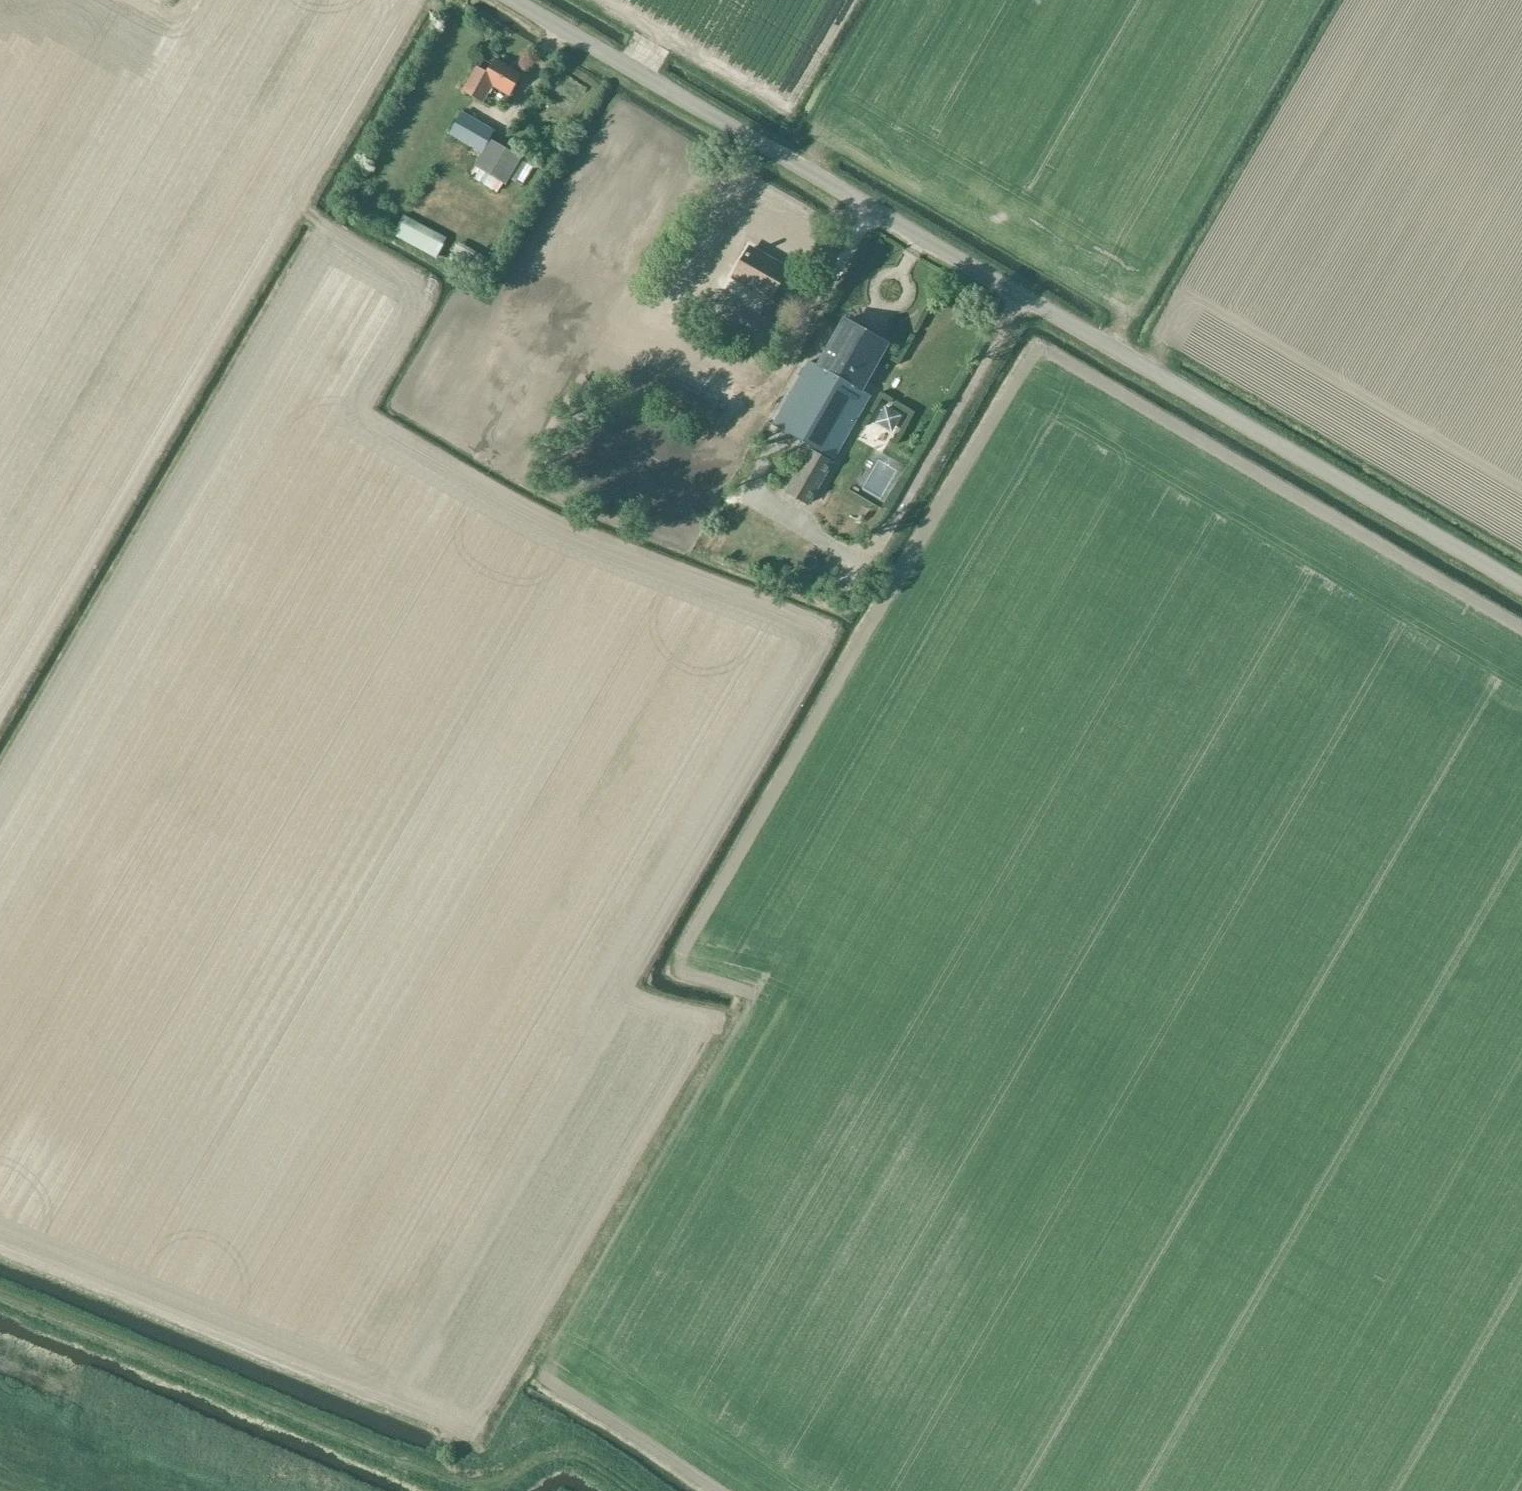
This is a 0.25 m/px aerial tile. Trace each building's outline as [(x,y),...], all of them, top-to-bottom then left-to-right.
[(520,81),(523,75),(495,59),(488,71),(479,67),(464,93),(484,104),(493,87),(511,96),(514,90),(517,90),(521,83),(520,81)] [(461,110),(448,133),(470,146),(482,154),(469,176),(496,192),(501,182),(504,184),(505,185),(510,178),(521,160),(522,158),(491,140),(496,131),(461,110)] [(521,160),(510,178),(522,186),(534,167),(521,160)] [(487,259),(404,215),(393,237),(436,259),(438,256),(478,277),(487,259)] [(790,296),(776,289),(787,269),(751,248),(734,279),(769,300),(762,311),(776,320),(790,296)] [(810,361),(773,425),(835,459),(872,395),(864,391),(861,390),(887,344),(845,322),(820,366),(818,365),(810,361)] [(886,407),(876,423),(893,433),(902,416),(886,407)] [(810,451),(787,493),(810,506),(833,464),(832,463),(812,452),(810,451)]
